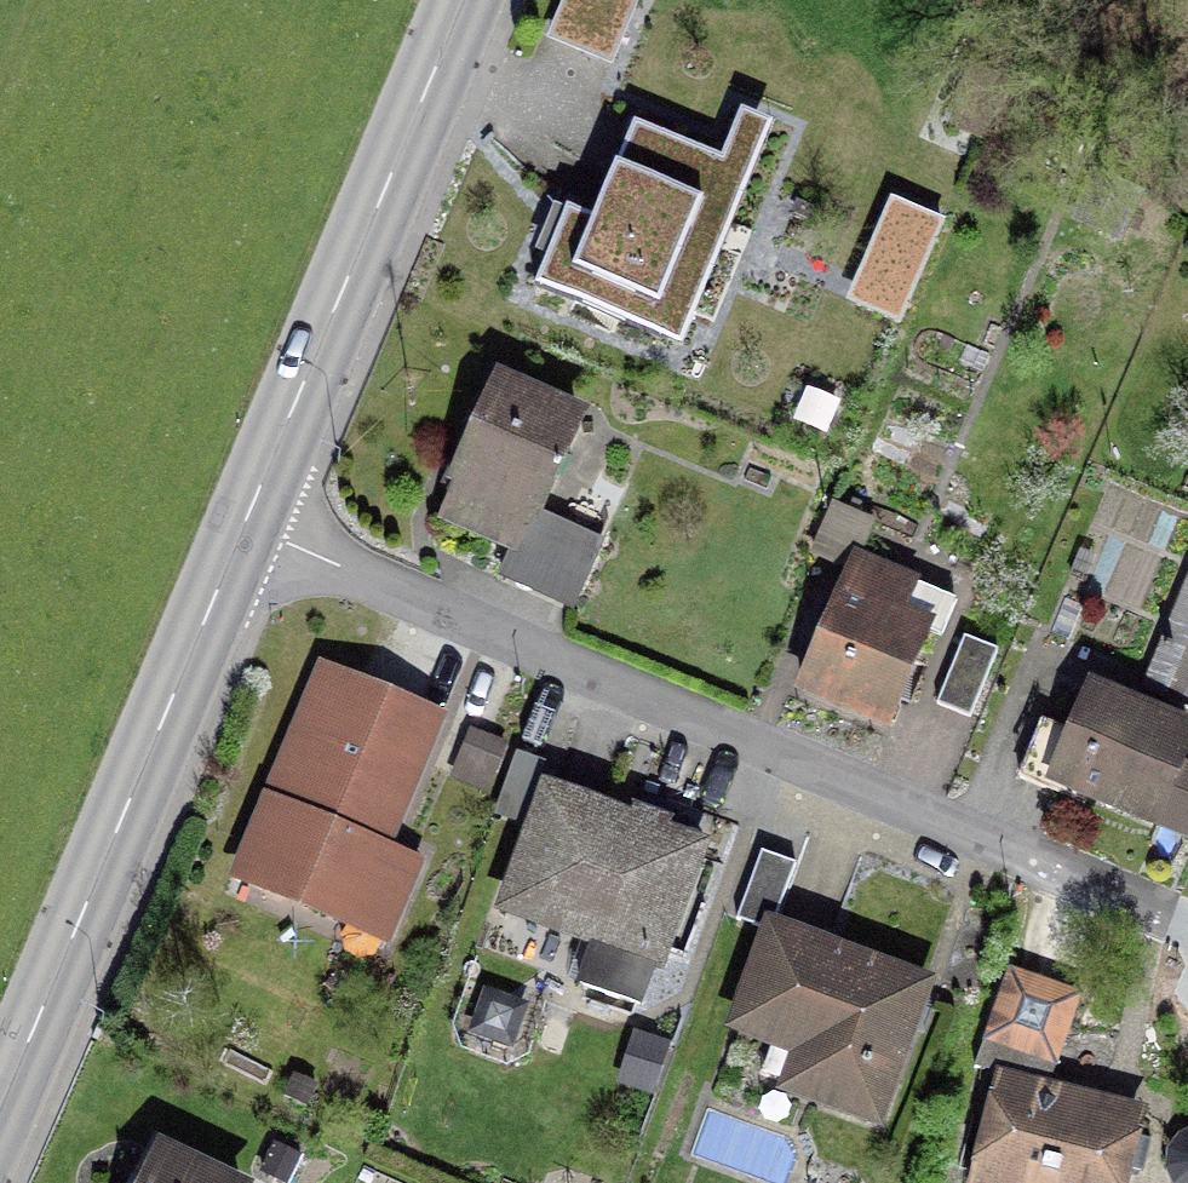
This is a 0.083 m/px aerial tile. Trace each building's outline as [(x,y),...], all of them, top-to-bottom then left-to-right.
[(675,258),(694,213),(608,177),(590,223),(562,211),(530,289),(661,342),(693,265),(675,258)] [(452,477),(456,479),(438,518),(511,550),(529,512),(532,513),(572,423),(492,387),(452,477)] [(935,638),(949,605),(850,564),(837,596),(835,596),(796,687),(883,723),(921,633),(935,638)] [(1140,691),(1187,711),(1187,575),(1140,691)] [(965,719),(992,652),(959,639),(932,706),(965,719)] [(287,769),(241,879),(347,923),(432,720),(318,673),(280,766),(287,769)] [(1048,794),(1054,781),(1187,837),(1187,777),(1169,769),(1184,735),(1088,695),(1070,738),(1038,725),(1014,780),(1048,794)] [(654,949),(690,851),(544,798),(504,908),(600,943),(605,931),(654,949)] [(870,1119),(918,987),(766,932),(732,1027),(823,1060),(810,1097),(870,1119)] [(1032,1097),(1034,1086),(992,1075),(967,1177),(992,1182),(1122,1182),(1125,1170),(1138,1173),(1145,1143),(1133,1140),(1133,1138),(1128,1137),(1127,1139),(1091,1130),(1094,1118),(1095,1118),(1097,1113),(1032,1097)] [(1185,1141),(1177,1147),(1171,1156),(1169,1165),(1172,1175),(1177,1182),(1187,1182),(1187,1141),(1185,1141)] [(156,1156),(143,1182),(212,1182),(156,1156)] [(545,1182),(592,1182),(551,1166),(545,1182)]
